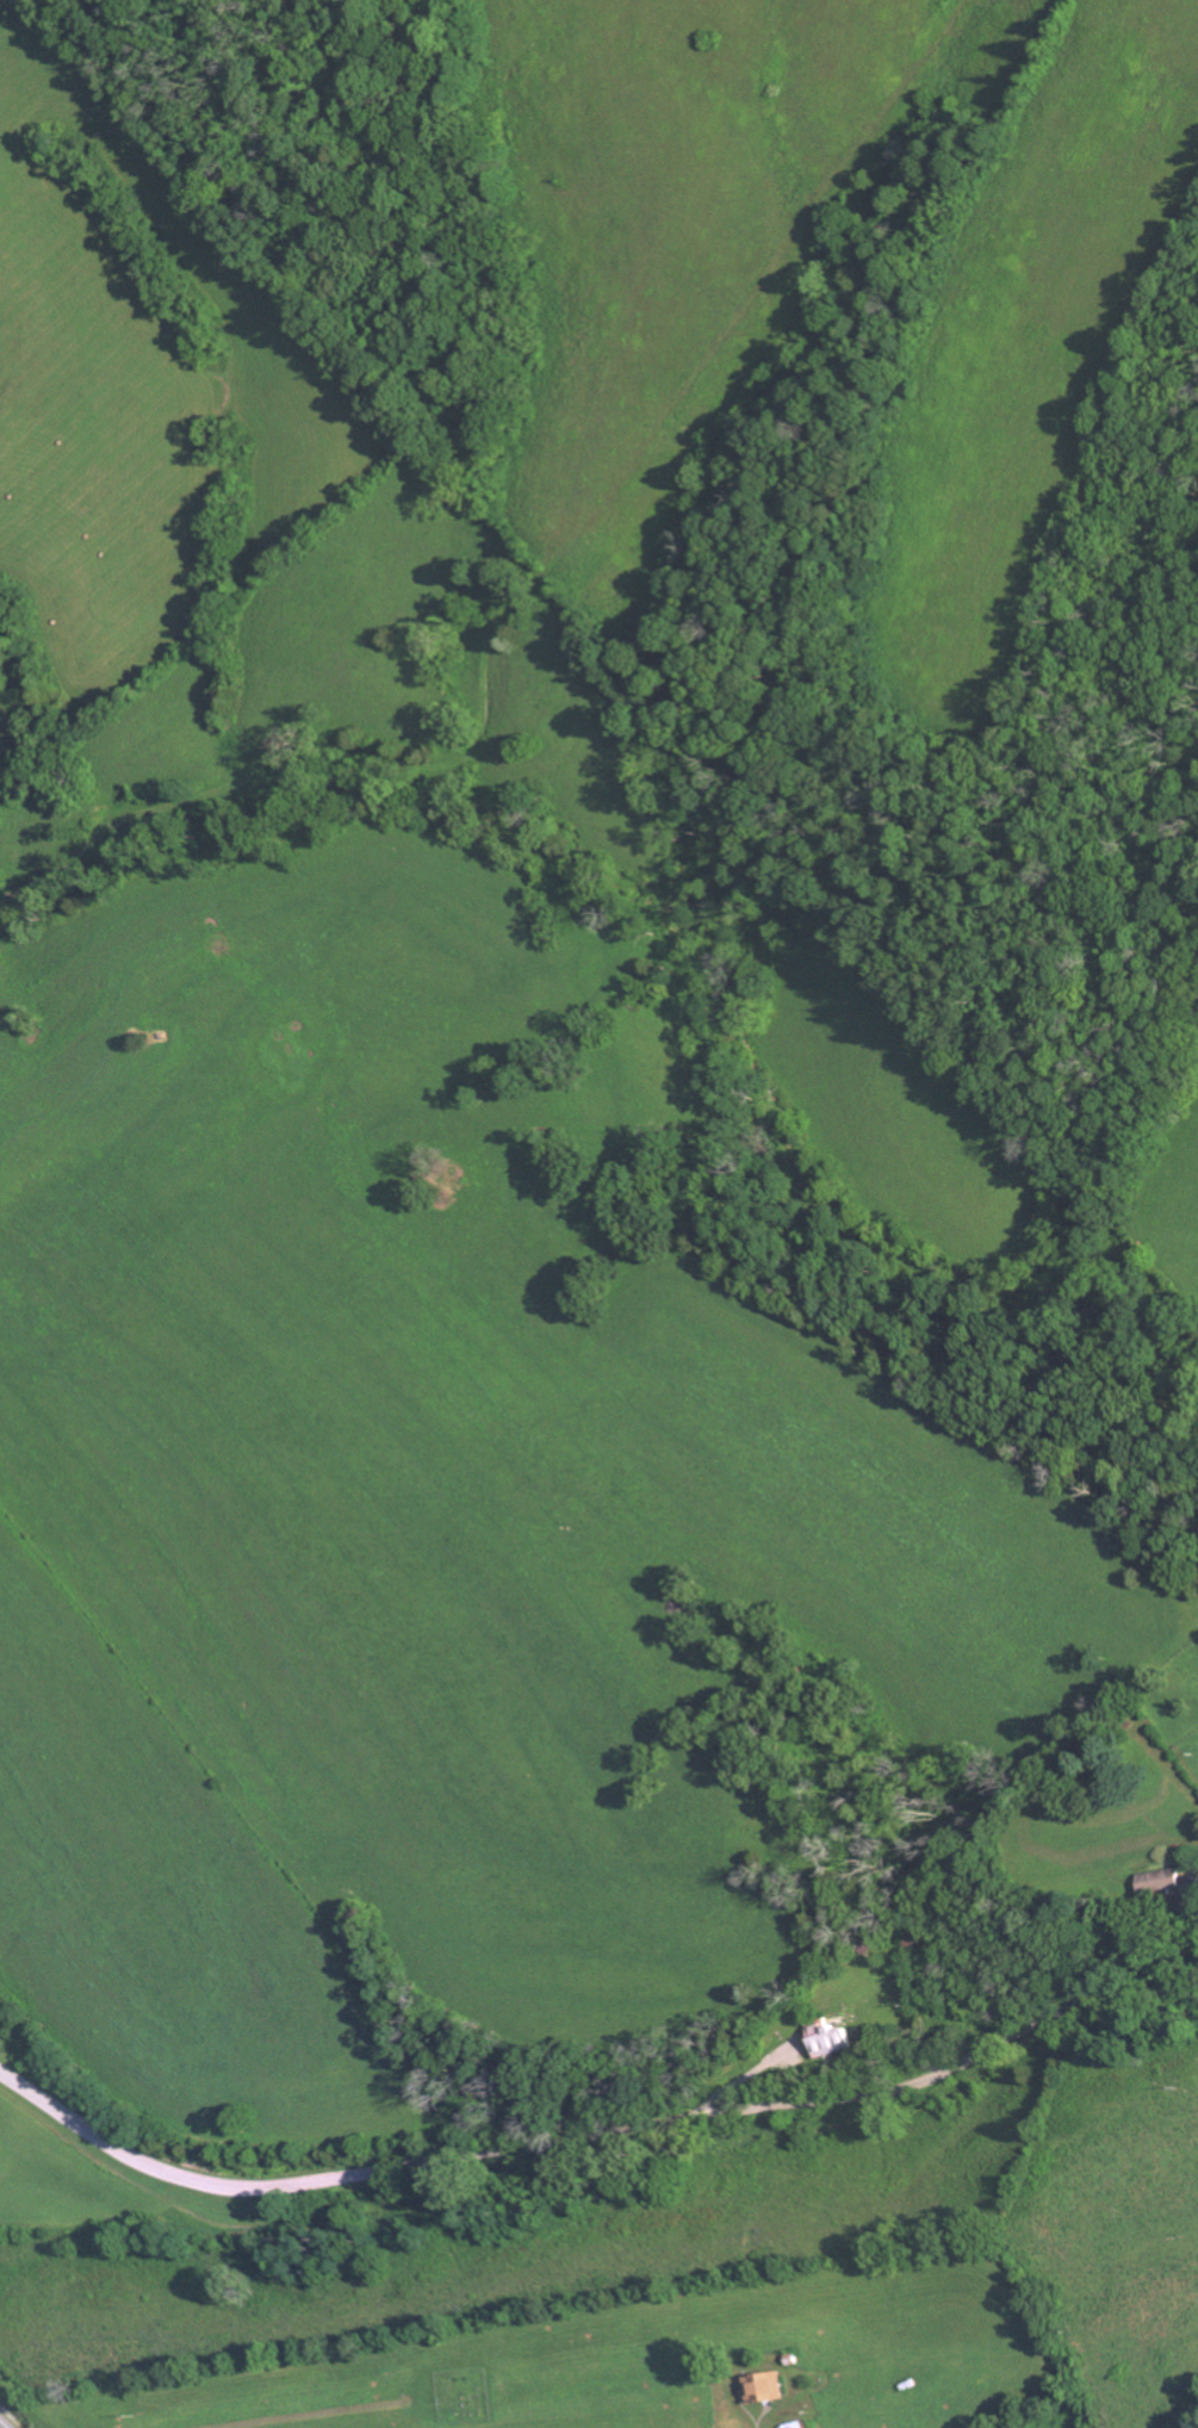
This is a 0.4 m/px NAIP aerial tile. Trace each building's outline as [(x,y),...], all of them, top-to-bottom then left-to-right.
[(1147,1878),(1153,1898),(1193,1887),(1188,1867),(1147,1878)] [(860,2030),(847,2032),(845,2023),(818,2029),(824,2060),(864,2051),(860,2030)] [(752,2376),(755,2404),(792,2401),(790,2372),(752,2376)]
